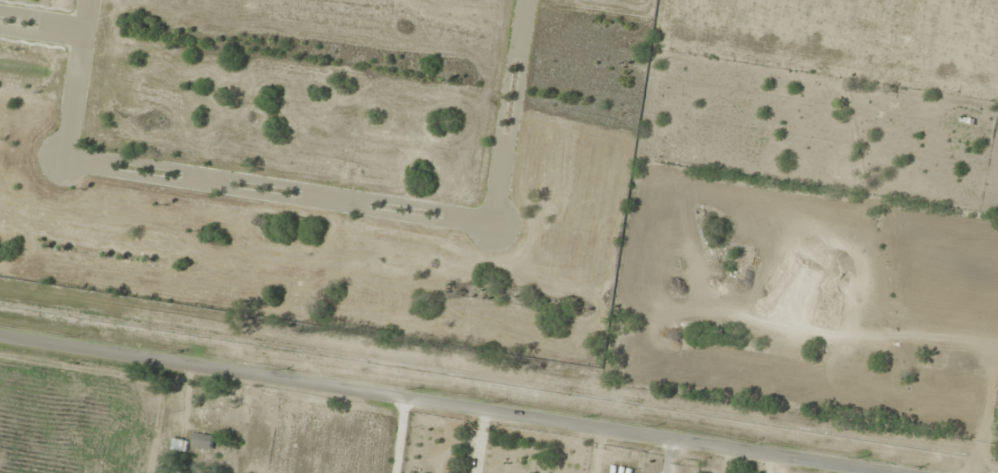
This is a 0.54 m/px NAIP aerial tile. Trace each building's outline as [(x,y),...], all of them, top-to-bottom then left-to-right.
[(212,450),(214,436),(194,433),(192,447),(212,450)] [(188,441),(174,440),(173,450),(187,452),(188,441)]
